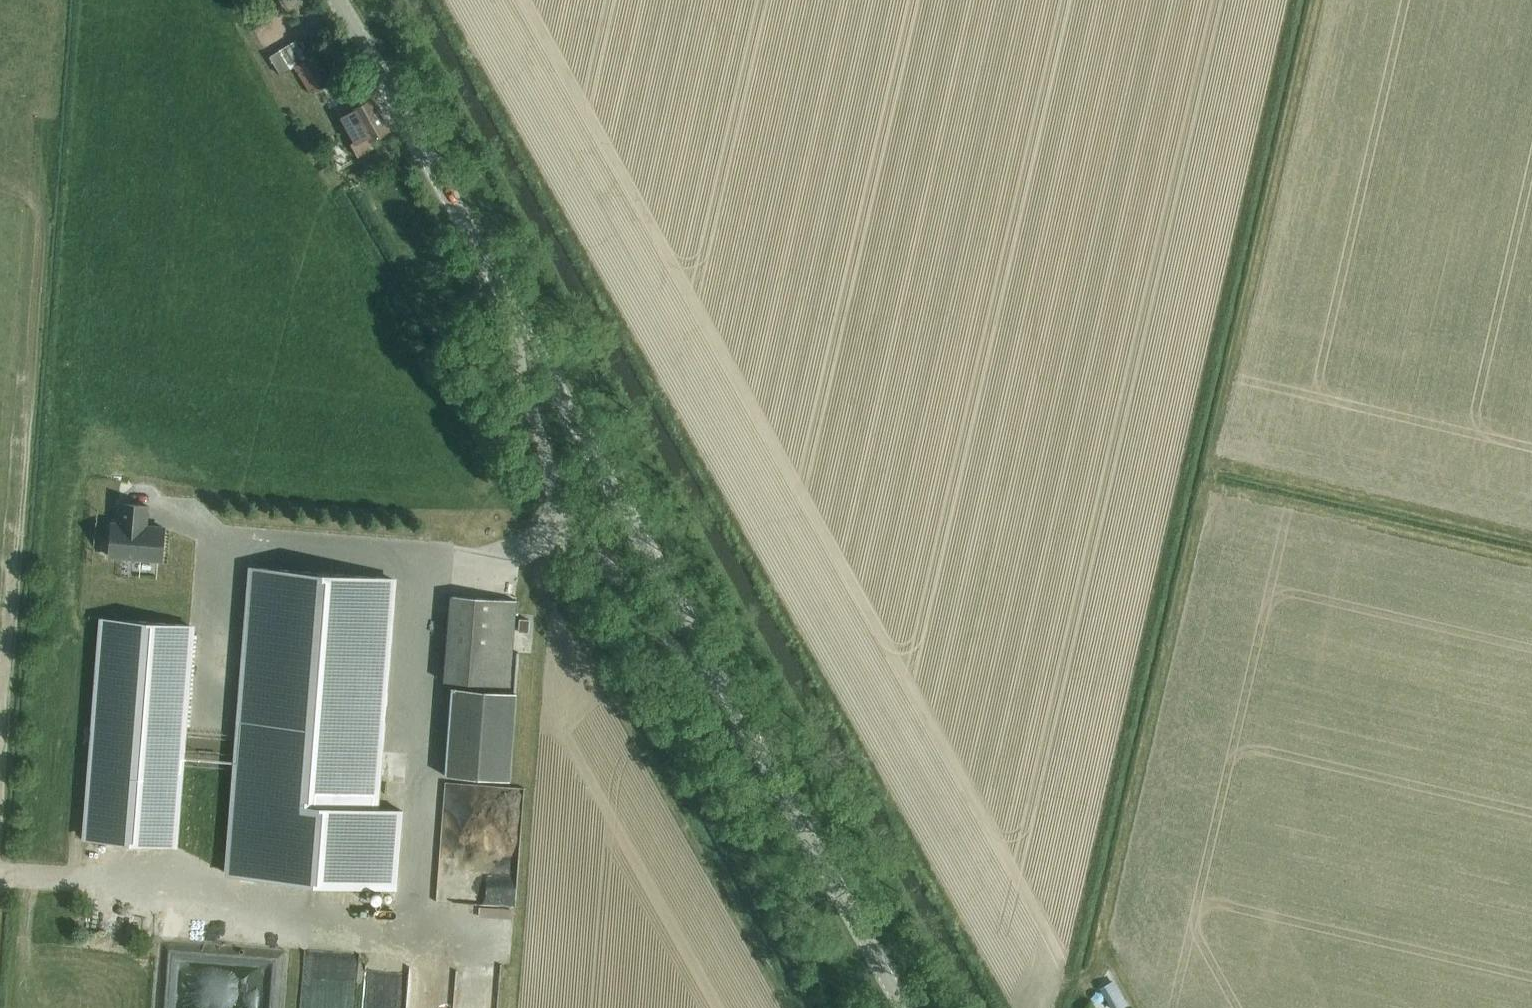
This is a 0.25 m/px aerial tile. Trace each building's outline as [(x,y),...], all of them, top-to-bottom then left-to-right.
[(278,51),(270,57),(282,75),(290,70),(278,51)] [(295,68),(311,94),(332,81),(316,55),(295,68)] [(341,118),(354,143),(350,145),(357,157),(373,149),(369,141),(390,130),(374,99),(354,110),(354,111),(341,118)] [(112,521),(109,558),(163,562),(166,526),(148,525),(150,504),(120,502),(119,522),(112,521)] [(249,566),(225,875),(398,889),(404,809),(379,807),(397,578),(249,566)] [(515,601),(451,596),(444,682),(508,687),(515,601)] [(100,617),(83,839),(178,846),(195,625),(100,617)] [(519,619),(518,632),(529,633),(530,620),(519,619)] [(451,688),(445,775),(510,780),(517,693),(451,688)] [(1114,980),(1101,988),(1108,1001),(1121,993),(1114,980)]
